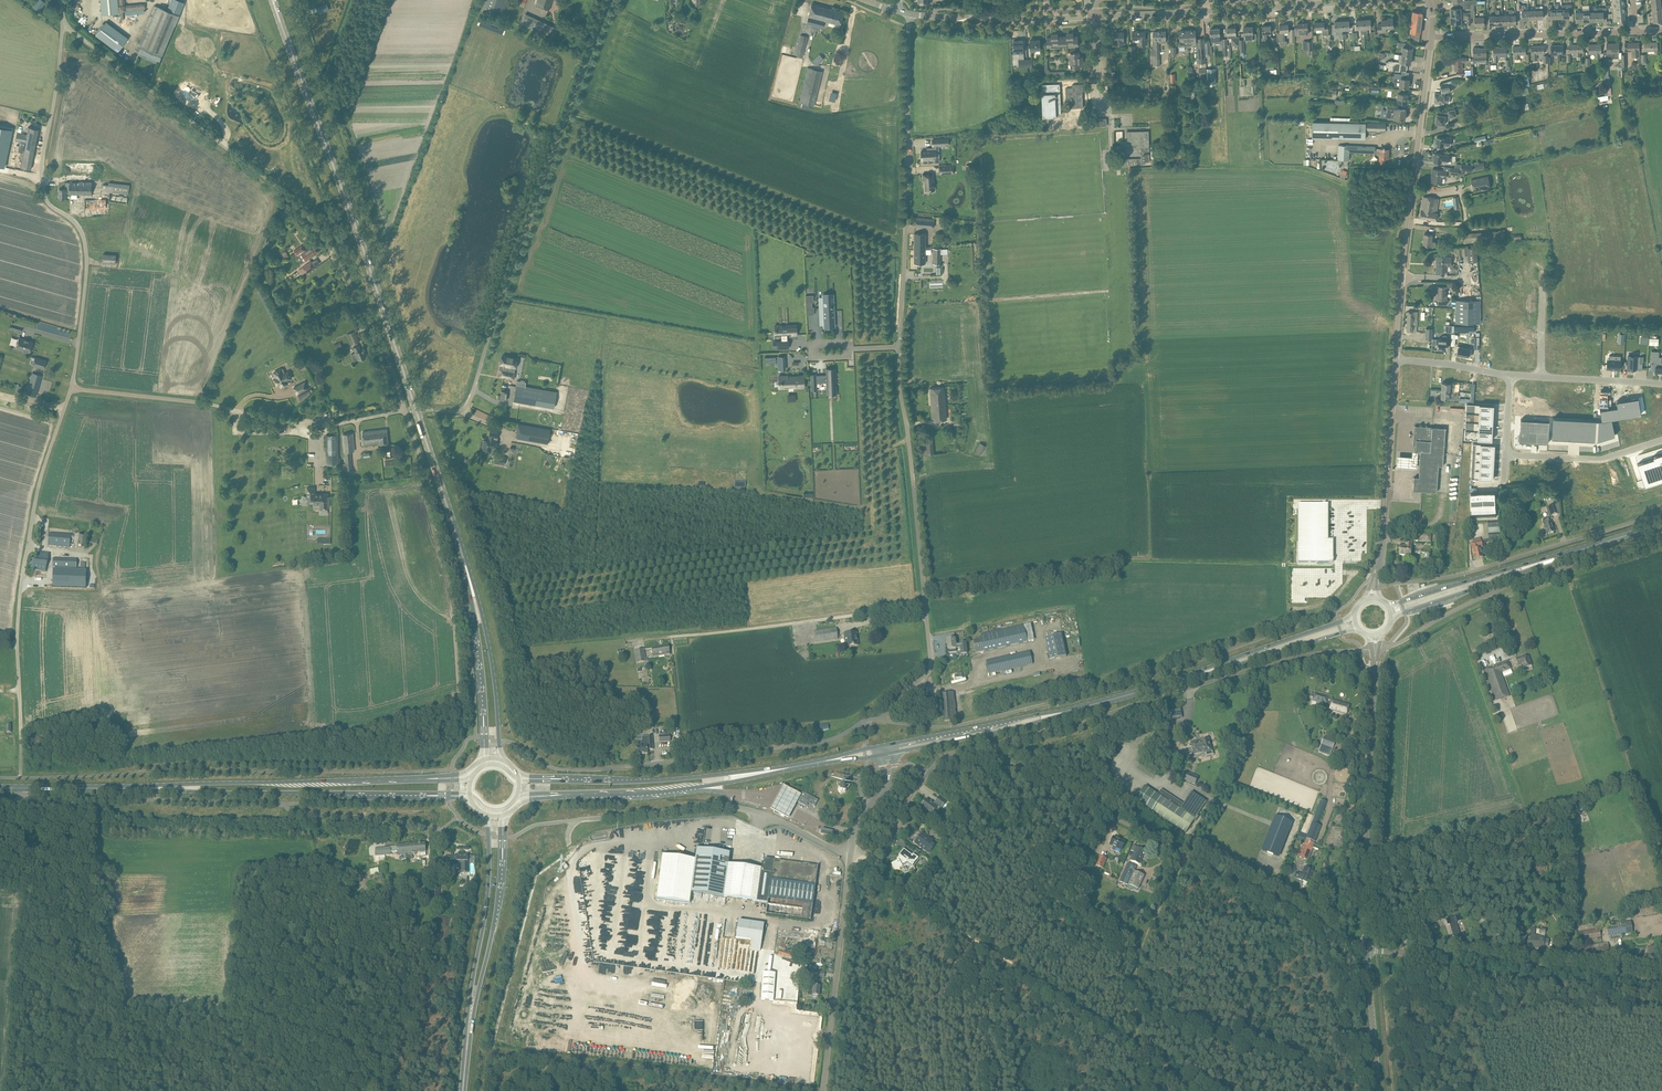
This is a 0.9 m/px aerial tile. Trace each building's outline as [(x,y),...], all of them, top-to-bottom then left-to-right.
[(34,4),(38,6),(36,9),(39,11),(45,3),(42,0),(37,0),(34,4)] [(102,15),(119,13),(117,0),(101,0),(102,15)] [(119,11),(120,11),(120,20),(124,19),(123,11),(145,9),(145,5),(123,7),(122,0),(119,0),(119,11)] [(160,60),(179,15),(183,3),(176,0),(171,0),(167,10),(155,5),(136,50),(160,60)] [(508,0),(484,0),(482,7),(503,14),(508,0)] [(535,5),(549,10),(552,0),(537,0),(535,5)] [(329,9),(327,4),(317,8),(319,13),(329,9)] [(811,4),(810,9),(808,16),(806,24),(822,28),(825,20),(840,24),(843,12),(811,4)] [(1471,4),(1462,5),(1462,8),(1470,8),(1471,12),(1465,12),(1465,15),(1467,15),(1467,16),(1471,15),(1471,11),(1471,4)] [(1562,4),(1562,9),(1562,17),(1569,17),(1569,12),(1569,9),(1572,9),(1571,4),(1562,4)] [(1611,5),(1612,13),(1625,12),(1625,9),(1624,9),(1624,7),(1625,7),(1625,4),(1611,5)] [(1422,12),(1413,10),(1411,22),(1410,32),(1413,32),(1412,36),(1413,36),(1413,40),(1419,41),(1421,24),(1421,25),(1423,13),(1422,12)] [(1475,18),(1475,19),(1475,25),(1484,25),(1484,19),(1483,12),(1479,12),(1480,17),(1475,18)] [(1625,12),(1612,13),(1613,21),(1618,21),(1625,20),(1624,15),(1626,15),(1625,12)] [(553,26),(525,13),(520,24),(548,37),(553,26)] [(1377,24),(1378,30),(1378,32),(1386,32),(1386,27),(1393,27),(1393,17),(1388,18),(1388,19),(1382,19),(1382,24),(1377,24)] [(1363,19),(1356,20),(1357,29),(1360,28),(1361,32),(1364,32),(1364,28),(1363,19)] [(128,38),(106,21),(96,35),(118,52),(128,38)] [(1329,35),(1329,31),(1328,27),(1324,27),(1324,22),(1315,22),(1315,29),(1322,28),(1322,35),(1323,35),(1323,38),(1327,38),(1328,40),(1326,40),(1326,42),(1328,42),(1328,45),(1330,45),(1330,39),(1330,35),(1329,35)] [(1298,28),(1295,28),(1296,33),(1298,32),(1298,35),(1302,34),(1308,34),(1307,29),(1308,29),(1307,23),(1297,23),(1298,28)] [(1279,25),(1280,30),(1280,32),(1276,32),(1277,42),(1281,41),(1281,45),(1288,44),(1287,40),(1285,41),(1284,32),(1289,32),(1289,29),(1288,24),(1279,25)] [(1263,37),(1261,38),(1262,43),(1267,43),(1267,41),(1267,37),(1267,33),(1271,33),(1271,31),(1271,25),(1262,26),(1262,31),(1263,33),(1263,37)] [(1253,26),(1244,27),(1244,32),(1244,34),(1245,40),(1257,39),(1256,33),(1253,33),(1253,32),(1253,26)] [(1227,28),(1227,33),(1228,34),(1228,38),(1231,38),(1232,46),(1240,45),(1239,36),(1236,36),(1236,34),(1236,27),(1227,28)] [(1210,29),(1211,34),(1211,36),(1216,35),(1216,40),(1220,39),(1220,35),(1219,28),(1210,29)] [(1188,46),(1187,30),(1180,30),(1180,36),(1181,46),(1179,46),(1179,47),(1179,50),(1185,50),(1185,46),(1188,46)] [(1195,30),(1187,30),(1188,46),(1193,46),(1193,51),(1194,52),(1194,53),(1195,53),(1198,53),(1197,45),(1196,45),(1196,38),(1196,35),(1195,30)] [(1153,49),(1150,49),(1150,54),(1160,54),(1160,40),(1166,39),(1166,31),(1153,31),(1154,39),(1152,39),(1153,49)] [(1115,40),(1115,45),(1124,45),(1124,40),(1124,38),(1124,32),(1114,32),(1115,40)] [(1132,32),(1133,37),(1133,39),(1139,39),(1139,46),(1145,46),(1145,37),(1145,32),(1132,32)] [(1058,33),(1056,34),(1056,35),(1056,37),(1055,37),(1055,46),(1063,46),(1062,36),(1058,36),(1058,33)] [(1062,36),(1063,46),(1071,45),(1070,36),(1071,36),(1071,35),(1072,35),(1072,33),(1067,33),(1067,34),(1067,36),(1062,36)] [(1071,45),(1078,45),(1078,36),(1074,36),(1074,33),(1072,33),(1072,35),(1071,35),(1071,36),(1070,36),(1071,45)] [(1051,37),(1047,37),(1047,46),(1055,46),(1055,37),(1056,37),(1056,35),(1056,34),(1052,34),(1051,34),(1051,37)] [(800,35),(796,50),(798,51),(797,56),(803,57),(808,37),(800,35)] [(1030,40),(1030,45),(1031,49),(1031,52),(1036,51),(1036,49),(1041,49),(1040,39),(1030,40)] [(1223,39),(1224,59),(1231,59),(1230,44),(1227,45),(1227,39),(1223,39)] [(1014,41),(1014,46),(1014,49),(1011,49),(1011,53),(1024,53),(1023,49),(1024,49),(1023,40),(1014,41)] [(1403,47),(1402,55),(1411,56),(1412,48),(1405,47),(1405,43),(1398,42),(1398,47),(1403,47)] [(1625,45),(1625,46),(1625,51),(1632,50),(1632,56),(1640,56),(1640,50),(1639,50),(1639,42),(1625,43),(1625,45)] [(1657,50),(1657,42),(1644,42),(1644,51),(1657,50)] [(1604,57),(1604,65),(1608,64),(1608,60),(1608,58),(1610,58),(1613,58),(1617,58),(1617,52),(1619,52),(1619,43),(1606,44),(1607,53),(1607,57),(1604,57)] [(1580,52),(1583,52),(1583,44),(1569,45),(1569,52),(1576,52),(1576,57),(1580,56),(1580,52)] [(1588,44),(1589,50),(1589,53),(1595,53),(1596,57),(1603,57),(1603,53),(1601,53),(1601,44),(1588,44)] [(1205,45),(1197,45),(1198,53),(1198,63),(1199,63),(1206,63),(1205,54),(1205,49),(1205,45)] [(1551,45),(1551,51),(1551,54),(1558,54),(1558,60),(1562,60),(1561,54),(1563,54),(1563,45),(1551,45)] [(1513,47),(1513,52),(1514,59),(1515,59),(1515,62),(1520,62),(1520,55),(1526,54),(1525,47),(1519,47),(1519,46),(1513,47)] [(1532,46),(1532,52),(1532,54),(1533,59),(1537,59),(1537,54),(1544,53),(1544,46),(1532,46)] [(1493,47),(1494,53),(1494,56),(1494,61),(1498,61),(1498,56),(1506,55),(1506,48),(1499,48),(1499,47),(1493,47)] [(1473,48),(1473,53),(1474,56),(1474,63),(1477,63),(1486,63),(1486,48),(1479,48),(1473,48)] [(1076,49),(1070,49),(1071,58),(1071,60),(1080,60),(1080,58),(1082,58),(1083,58),(1083,56),(1080,56),(1080,52),(1076,52),(1076,49)] [(820,54),(813,60),(817,65),(824,59),(820,54)] [(1401,62),(1396,62),(1389,61),(1389,62),(1386,62),(1386,65),(1379,64),(1379,70),(1386,70),(1387,67),(1388,67),(1388,70),(1406,72),(1407,71),(1407,69),(1405,67),(1402,67),(1403,63),(1407,63),(1410,63),(1411,56),(1402,55),(1400,54),(1399,58),(1402,59),(1401,62)] [(1455,70),(1460,70),(1462,70),(1462,62),(1467,62),(1467,57),(1454,57),(1454,63),(1455,63),(1455,70)] [(1083,63),(1083,62),(1083,58),(1082,58),(1080,58),(1080,60),(1071,60),(1071,68),(1081,68),(1080,63),(1083,63)] [(808,67),(799,102),(805,104),(814,106),(814,105),(817,94),(808,92),(814,69),(808,67)] [(1215,68),(1208,69),(1209,84),(1216,84),(1215,68)] [(1402,74),(1397,73),(1393,73),(1392,81),(1394,81),(1393,86),(1408,87),(1409,79),(1402,78),(1402,74)] [(210,104),(222,87),(215,82),(211,87),(207,91),(208,92),(203,98),(210,104)] [(1066,104),(1083,103),(1083,83),(1066,83),(1066,104)] [(1043,117),(1051,117),(1057,117),(1057,114),(1061,114),(1060,84),(1055,84),(1047,85),(1047,84),(1042,84),(1043,93),(1042,94),(1043,117)] [(195,101),(200,95),(187,85),(181,92),(185,96),(184,97),(188,100),(189,99),(192,101),(193,99),(195,101)] [(1449,85),(1446,86),(1441,87),(1442,93),(1435,92),(1434,102),(1443,103),(1444,102),(1449,103),(1450,96),(1444,95),(1445,93),(1451,91),(1449,85)] [(1388,90),(1388,96),(1391,96),(1395,97),(1395,99),(1397,99),(1397,102),(1407,103),(1408,94),(1399,93),(1400,89),(1392,88),(1392,91),(1388,90)] [(1386,117),(1394,118),(1405,119),(1406,109),(1394,108),(1394,105),(1387,104),(1386,117)] [(1448,111),(1441,113),(1441,115),(1437,115),(1436,123),(1445,125),(1445,121),(1446,121),(1448,120),(1450,118),(1450,117),(1456,115),(1455,109),(1448,111)] [(1145,112),(1112,113),(1113,168),(1146,167),(1145,112)] [(15,127),(18,118),(0,113),(0,123),(15,127)] [(1366,122),(1312,121),(1312,137),(1312,138),(1365,139),(1366,132),(1366,122)] [(1386,123),(1366,122),(1366,132),(1375,131),(1375,133),(1380,133),(1381,132),(1385,132),(1386,123)] [(17,133),(15,141),(20,142),(25,143),(23,152),(20,166),(31,168),(39,129),(28,127),(27,135),(17,133)] [(4,166),(11,132),(6,130),(0,129),(0,165),(4,166)] [(1444,138),(1437,137),(1436,146),(1443,147),(1444,144),(1450,145),(1451,137),(1444,136),(1444,138)] [(1375,148),(1375,147),(1338,145),(1338,159),(1349,160),(1350,152),(1352,152),(1375,153),(1375,148)] [(927,151),(921,151),(921,152),(922,160),(923,160),(923,163),(939,162),(939,157),(935,157),(934,150),(934,147),(927,148),(927,151)] [(1380,148),(1375,148),(1375,153),(1380,153),(1380,158),(1379,158),(1379,163),(1384,163),(1384,158),(1388,158),(1389,149),(1380,148)] [(1441,163),(1442,160),(1449,161),(1452,161),(1453,155),(1449,155),(1450,155),(1435,153),(1434,162),(1441,163)] [(1431,181),(1441,183),(1442,176),(1446,176),(1447,171),(1433,169),(1431,181)] [(934,180),(932,180),(932,173),(923,174),(923,181),(924,181),(925,191),(926,191),(926,190),(925,190),(925,189),(929,188),(929,189),(931,189),(930,188),(934,188),(934,180)] [(1488,176),(1471,180),(1473,190),(1483,188),(1483,190),(1491,188),(1488,176)] [(92,195),(92,182),(79,181),(79,182),(65,182),(65,189),(59,189),(59,198),(66,198),(66,194),(69,194),(92,195)] [(102,191),(129,194),(130,184),(120,183),(120,186),(103,184),(102,191)] [(1435,202),(1438,203),(1439,199),(1423,196),(1420,217),(1437,220),(1438,213),(1435,212),(1436,209),(1434,209),(1435,202)] [(106,199),(84,200),(85,208),(106,208),(106,199)] [(934,219),(920,217),(914,217),(914,225),(919,226),(933,227),(934,219)] [(914,233),(914,249),(925,249),(925,233),(914,233)] [(1432,234),(1430,234),(1424,233),(1423,244),(1431,245),(1435,245),(1436,241),(1432,241),(1432,234)] [(306,260),(320,251),(315,244),(306,250),(302,245),(293,250),(297,255),(301,252),(302,254),(306,260)] [(1456,248),(1457,256),(1467,255),(1466,247),(1456,248)] [(1467,248),(1469,262),(1477,261),(1476,247),(1467,248)] [(914,249),(914,263),(925,263),(925,249),(914,249)] [(116,255),(109,254),(103,254),(102,262),(115,263),(116,255)] [(1437,270),(1437,271),(1447,271),(1447,263),(1451,263),(1451,257),(1448,257),(1448,256),(1437,256),(1437,257),(1437,263),(1437,266),(1437,270)] [(302,267),(298,270),(302,275),(306,272),(307,273),(316,267),(315,266),(312,261),(311,261),(302,267)] [(1439,299),(1439,304),(1447,304),(1447,299),(1446,299),(1446,295),(1447,295),(1447,287),(1447,286),(1436,286),(1436,299),(1439,299)] [(806,296),(805,296),(806,315),(813,314),(814,314),(813,307),(812,308),(811,295),(806,296)] [(825,323),(825,326),(835,326),(833,295),(823,295),(824,307),(820,307),(821,323),(825,323)] [(1514,295),(1514,299),(1518,299),(1518,304),(1522,304),(1522,305),(1527,305),(1527,304),(1530,304),(1531,296),(1514,295)] [(1473,300),(1470,300),(1456,300),(1456,323),(1480,323),(1480,298),(1473,298),(1473,300)] [(1408,311),(1407,331),(1413,331),(1414,326),(1417,326),(1417,311),(1408,311)] [(782,344),(778,344),(778,349),(789,348),(789,340),(788,341),(788,334),(792,334),(792,335),(797,335),(797,325),(787,325),(787,326),(783,326),(783,325),(776,325),(776,331),(780,331),(780,335),(782,335),(782,344)] [(352,344),(360,341),(356,331),(347,334),(352,344)] [(1438,339),(1437,348),(1438,348),(1446,349),(1447,339),(1447,335),(1443,335),(1442,339),(1438,339)] [(32,341),(19,337),(16,348),(29,352),(32,341)] [(361,349),(359,345),(353,347),(355,352),(351,354),(354,362),(359,359),(359,360),(366,357),(363,349),(361,349)] [(1458,347),(1457,354),(1469,356),(1470,349),(1458,347)] [(1650,370),(1655,371),(1655,372),(1659,372),(1659,371),(1661,371),(1661,362),(1661,357),(1658,357),(1658,352),(1655,352),(1651,351),(1650,370)] [(501,362),(500,364),(501,364),(504,365),(503,369),(502,370),(501,376),(513,378),(515,373),(514,373),(511,372),(512,366),(516,367),(516,365),(517,365),(518,358),(506,355),(506,356),(502,355),(501,362)] [(1606,359),(1606,368),(1619,369),(1620,355),(1609,355),(1608,359),(1606,359)] [(1628,355),(1627,368),(1636,369),(1642,370),(1642,363),(1640,363),(1640,356),(1636,356),(1628,355)] [(46,360),(35,357),(33,365),(44,368),(46,360)] [(278,377),(274,379),(277,385),(280,384),(281,387),(288,383),(286,380),(291,378),(288,371),(285,373),(283,368),(280,369),(275,371),(278,377)] [(826,369),(826,375),(817,376),(817,377),(816,377),(816,374),(811,375),(811,380),(809,380),(809,385),(811,385),(811,390),(817,390),(816,382),(828,381),(829,394),(837,393),(836,384),(834,385),(834,381),(834,368),(826,369)] [(32,373),(26,393),(36,396),(42,376),(32,373)] [(788,376),(781,376),(781,377),(781,381),(780,381),(781,383),(781,388),(788,388),(788,386),(793,385),(793,387),(798,387),(804,387),(804,384),(804,375),(798,375),(798,377),(793,377),(793,376),(788,376)] [(294,388),(297,394),(308,388),(305,382),(294,388)] [(1442,382),(1442,390),(1455,391),(1455,383),(1451,383),(1442,382)] [(516,385),(513,401),(543,406),(546,390),(516,385)] [(932,420),(938,420),(946,419),(944,387),(935,387),(930,388),(932,420)] [(309,389),(298,395),(301,401),(310,392),(309,389)] [(1442,390),(1441,398),(1454,399),(1458,399),(1458,391),(1455,391),(1442,390)] [(498,399),(507,400),(508,391),(501,391),(501,395),(498,395),(498,399)] [(1599,392),(1598,403),(1608,404),(1609,399),(1607,399),(1607,393),(1599,392)] [(1617,406),(1600,409),(1601,420),(1640,414),(1638,398),(1616,401),(1617,406)] [(1466,407),(1466,412),(1493,413),(1493,412),(1494,412),(1494,411),(1494,405),(1492,404),(1477,404),(1466,403),(1466,407)] [(1466,412),(1466,421),(1493,422),(1493,420),(1494,414),(1493,414),(1493,413),(1466,412)] [(1553,417),(1552,438),(1597,440),(1615,435),(1611,419),(1604,420),(1553,417)] [(1521,419),(1519,441),(1548,443),(1549,421),(1521,419)] [(1466,421),(1465,429),(1492,431),(1493,429),(1493,423),(1493,422),(1466,421)] [(550,429),(518,423),(516,432),(518,432),(517,438),(548,443),(550,429)] [(1446,428),(1420,426),(1414,426),(1414,434),(1415,434),(1415,436),(1414,436),(1413,445),(1416,445),(1416,450),(1416,451),(1416,452),(1418,452),(1417,461),(1420,462),(1419,477),(1414,477),(1413,490),(1437,492),(1439,465),(1443,466),(1446,428)] [(386,429),(362,432),(363,444),(380,443),(380,444),(388,443),(386,429)] [(1465,429),(1465,438),(1476,439),(1491,440),(1492,440),(1492,438),(1493,432),(1492,432),(1492,431),(1465,429)] [(484,440),(482,449),(495,451),(498,433),(490,431),(488,440),(484,440)] [(338,435),(326,435),(326,441),(327,465),(338,464),(338,435)] [(932,437),(920,437),(921,454),(934,453),(932,437)] [(986,445),(980,442),(975,452),(981,455),(986,445)] [(1473,443),(1472,451),(1494,453),(1494,451),(1495,451),(1495,444),(1492,444),(1490,443),(1473,443)] [(1402,455),(1397,454),(1396,466),(1401,466),(1417,467),(1417,461),(1418,452),(1416,452),(1416,451),(1416,450),(1412,449),(1412,455),(1402,455)] [(1472,451),(1472,460),(1494,461),(1494,460),(1495,453),(1494,453),(1472,451)] [(506,456),(495,455),(494,463),(504,465),(506,456)] [(1639,469),(1645,486),(1661,481),(1661,459),(1654,461),(1655,464),(1639,469)] [(1472,460),(1471,469),(1493,470),(1494,468),(1494,462),(1494,461),(1472,460)] [(1471,472),(1471,478),(1484,479),(1493,479),(1493,477),(1494,471),(1493,471),(1493,470),(1471,469),(1471,472)] [(307,496),(307,503),(314,503),(314,509),(328,509),(328,505),(329,505),(329,498),(328,498),(328,493),(314,493),(314,487),(307,487),(307,496)] [(1495,492),(1470,493),(1471,519),(1496,518),(1495,495),(1495,492)] [(1297,500),(1297,557),(1326,557),(1326,550),(1331,550),(1331,535),(1326,535),(1326,500),(1297,500)] [(1554,504),(1546,507),(1547,512),(1550,511),(1552,516),(1558,514),(1557,514),(1560,513),(1559,504),(1555,505),(1554,504)] [(1550,519),(1542,521),(1547,534),(1554,532),(1550,519)] [(1487,522),(1489,539),(1500,539),(1499,521),(1487,522)] [(82,546),(83,537),(71,536),(71,535),(50,533),(48,546),(70,548),(71,540),(75,541),(75,546),(82,546)] [(1431,534),(1420,533),(1419,542),(1431,543),(1431,534)] [(1473,543),(1471,544),(1473,551),(1472,551),(1474,559),(1474,560),(1478,559),(1477,559),(1483,558),(1482,554),(1486,553),(1486,552),(1486,549),(1484,548),(1479,549),(1479,547),(1482,547),(1481,541),(1479,542),(1478,539),(1472,540),(1473,543)] [(1400,555),(1411,556),(1412,540),(1406,540),(1405,546),(1400,545),(1400,555)] [(47,566),(48,560),(49,554),(38,553),(37,559),(31,558),(29,567),(34,568),(33,569),(46,571),(47,566)] [(77,559),(53,558),(53,567),(77,568),(77,559)] [(53,584),(53,587),(86,588),(86,585),(87,571),(53,570),(53,584)] [(976,653),(1028,642),(1024,626),(981,635),(982,638),(973,640),(976,653)] [(814,632),(815,637),(816,643),(838,639),(836,629),(814,632)] [(841,635),(841,639),(844,639),(846,647),(858,645),(857,640),(856,640),(855,633),(844,635),(841,635)] [(1062,634),(1045,638),(1050,660),(1067,657),(1062,634)] [(960,643),(960,644),(956,644),(955,639),(947,640),(948,650),(949,650),(949,653),(956,652),(956,649),(956,648),(960,648),(961,655),(968,654),(966,642),(960,643)] [(651,648),(652,655),(664,653),(664,655),(669,654),(668,646),(651,648)] [(635,651),(637,663),(646,662),(643,649),(635,651)] [(989,673),(1033,664),(1030,651),(987,661),(989,673)] [(1515,659),(1517,664),(1518,666),(1521,664),(1523,669),(1532,666),(1529,657),(1526,658),(1525,656),(1526,655),(1515,659)] [(1484,669),(1496,701),(1509,696),(1501,672),(1511,669),(1508,660),(1484,669)] [(944,721),(956,720),(953,693),(941,694),(944,721)] [(1315,693),(1313,700),(1331,705),(1329,709),(1333,710),(1333,711),(1346,715),(1350,705),(1332,700),(1333,698),(1315,693)] [(1170,713),(1168,725),(1176,726),(1179,714),(1170,713)] [(636,739),(637,754),(647,754),(647,750),(653,749),(652,736),(646,737),(646,740),(643,740),(643,739),(636,739)] [(1324,737),(1321,744),(1318,753),(1329,757),(1335,741),(1324,737)] [(1197,742),(1191,744),(1194,754),(1201,752),(1203,751),(1204,753),(1212,751),(1209,739),(1207,739),(1206,739),(1205,739),(1203,739),(1202,740),(1201,741),(1201,742),(1198,743),(1197,742)] [(1109,760),(1118,766),(1122,760),(1114,754),(1109,760)] [(1190,827),(1201,810),(1132,764),(1117,787),(1186,833),(1186,832),(1188,833),(1191,828),(1190,827)] [(1197,777),(1194,776),(1189,774),(1185,772),(1183,779),(1195,784),(1197,777)] [(847,790),(847,789),(847,788),(846,787),(846,786),(848,782),(844,780),(842,784),(841,785),(838,783),(834,789),(838,791),(838,792),(836,797),(840,799),(843,794),(844,793),(845,793),(846,792),(846,791),(847,791),(847,790)] [(800,795),(783,786),(773,804),(771,808),(788,817),(791,812),(800,795)] [(818,800),(806,794),(805,794),(802,793),(797,801),(806,806),(808,803),(815,807),(818,800)] [(921,806),(926,809),(933,814),(940,804),(943,807),(946,803),(938,797),(935,801),(936,802),(935,804),(931,801),(930,802),(926,799),(921,806)] [(1306,838),(1315,842),(1321,826),(1318,825),(1327,801),(1322,799),(1306,838)] [(1277,818),(1265,848),(1280,854),(1292,824),(1277,818)] [(832,837),(832,836),(833,831),(822,829),(821,834),(827,836),(827,838),(830,839),(831,837),(832,837)] [(943,830),(942,831),(945,833),(943,835),(948,839),(951,835),(944,830),(943,830)] [(933,840),(929,838),(924,834),(922,837),(921,836),(919,837),(917,836),(913,842),(918,845),(919,845),(920,843),(926,847),(925,850),(929,853),(935,845),(932,842),(933,840)] [(1121,840),(1114,837),(1110,845),(1113,846),(1111,850),(1119,853),(1121,850),(1122,850),(1125,842),(1124,842),(1124,840),(1122,840),(1121,840)] [(1308,860),(1314,843),(1306,840),(1305,843),(1299,857),(1308,860)] [(376,856),(375,856),(375,858),(376,859),(377,860),(379,860),(379,859),(379,858),(380,858),(379,855),(391,854),(391,852),(397,851),(398,856),(404,855),(404,860),(408,859),(408,855),(416,854),(416,853),(420,852),(420,856),(426,856),(425,852),(426,852),(425,843),(397,845),(397,846),(375,848),(376,856)] [(1131,860),(1139,864),(1143,854),(1144,855),(1144,854),(1144,853),(1145,851),(1133,846),(1131,850),(1134,852),(1131,860)] [(695,860),(662,855),(656,899),(689,904),(691,893),(767,903),(766,914),(810,920),(818,866),(773,860),(773,864),(762,862),(761,869),(728,864),(730,853),(696,849),(695,860)] [(904,849),(899,856),(901,857),(899,860),(892,864),(895,871),(902,867),(907,864),(912,867),(913,866),(919,858),(913,854),(912,855),(904,849)] [(445,856),(445,863),(456,863),(456,861),(461,861),(461,871),(461,873),(468,873),(468,855),(456,855),(456,856),(445,856)] [(1103,868),(1107,859),(1100,856),(1096,866),(1103,868)] [(1120,882),(1128,885),(1135,867),(1127,864),(1120,882)] [(1545,872),(1546,865),(1536,864),(1535,872),(1545,872)] [(385,866),(382,866),(378,867),(378,868),(375,868),(375,867),(369,868),(369,870),(370,869),(371,875),(377,874),(378,879),(383,878),(382,873),(386,872),(385,866)] [(1303,885),(1309,887),(1312,881),(1308,879),(1309,878),(1310,878),(1313,871),(1305,867),(1302,875),(1297,873),(1295,877),(1304,881),(1303,885)] [(1138,888),(1139,889),(1144,875),(1134,871),(1128,887),(1137,891),(1138,888)] [(439,900),(440,884),(432,883),(431,900),(439,900)] [(1452,937),(1454,945),(1465,942),(1463,934),(1461,934),(1457,922),(1461,920),(1459,916),(1446,920),(1448,925),(1450,924),(1454,936),(1452,937)] [(751,941),(749,950),(749,955),(759,957),(764,924),(738,921),(736,939),(751,941)] [(1609,936),(1610,936),(1611,940),(1622,938),(1621,934),(1622,934),(1622,937),(1632,935),(1631,924),(1622,926),(1621,922),(1616,923),(1616,926),(1613,927),(1613,925),(1607,926),(1609,936)] [(1595,930),(1579,932),(1578,930),(1574,931),(1575,935),(1577,935),(1579,944),(1583,943),(1583,942),(1601,940),(1599,927),(1595,928),(1595,930)] [(1529,938),(1528,945),(1535,946),(1535,947),(1539,947),(1544,947),(1545,939),(1534,938),(1535,929),(1528,928),(1526,938),(1529,938)] [(1504,936),(1496,937),(1498,945),(1505,943),(1504,936)] [(664,955),(664,954),(660,944),(660,942),(659,943),(659,946),(651,946),(648,939),(649,950),(647,944),(647,940),(645,940),(646,945),(646,946),(646,949),(646,950),(648,949),(649,952),(646,953),(646,955),(648,954),(650,959),(658,958),(658,955),(664,955)] [(787,945),(780,943),(779,947),(780,947),(778,955),(794,959),(795,953),(791,952),(790,953),(785,951),(786,946),(787,946),(787,945)] [(1575,948),(1577,959),(1609,954),(1608,943),(1575,948)] [(1648,947),(1646,951),(1647,951),(1646,955),(1650,957),(1654,949),(1650,946),(1649,948),(1648,947)] [(763,972),(761,1000),(773,1001),(775,973),(763,972)] [(820,986),(814,985),(813,985),(809,985),(807,996),(812,996),(812,995),(819,996),(820,986)]
